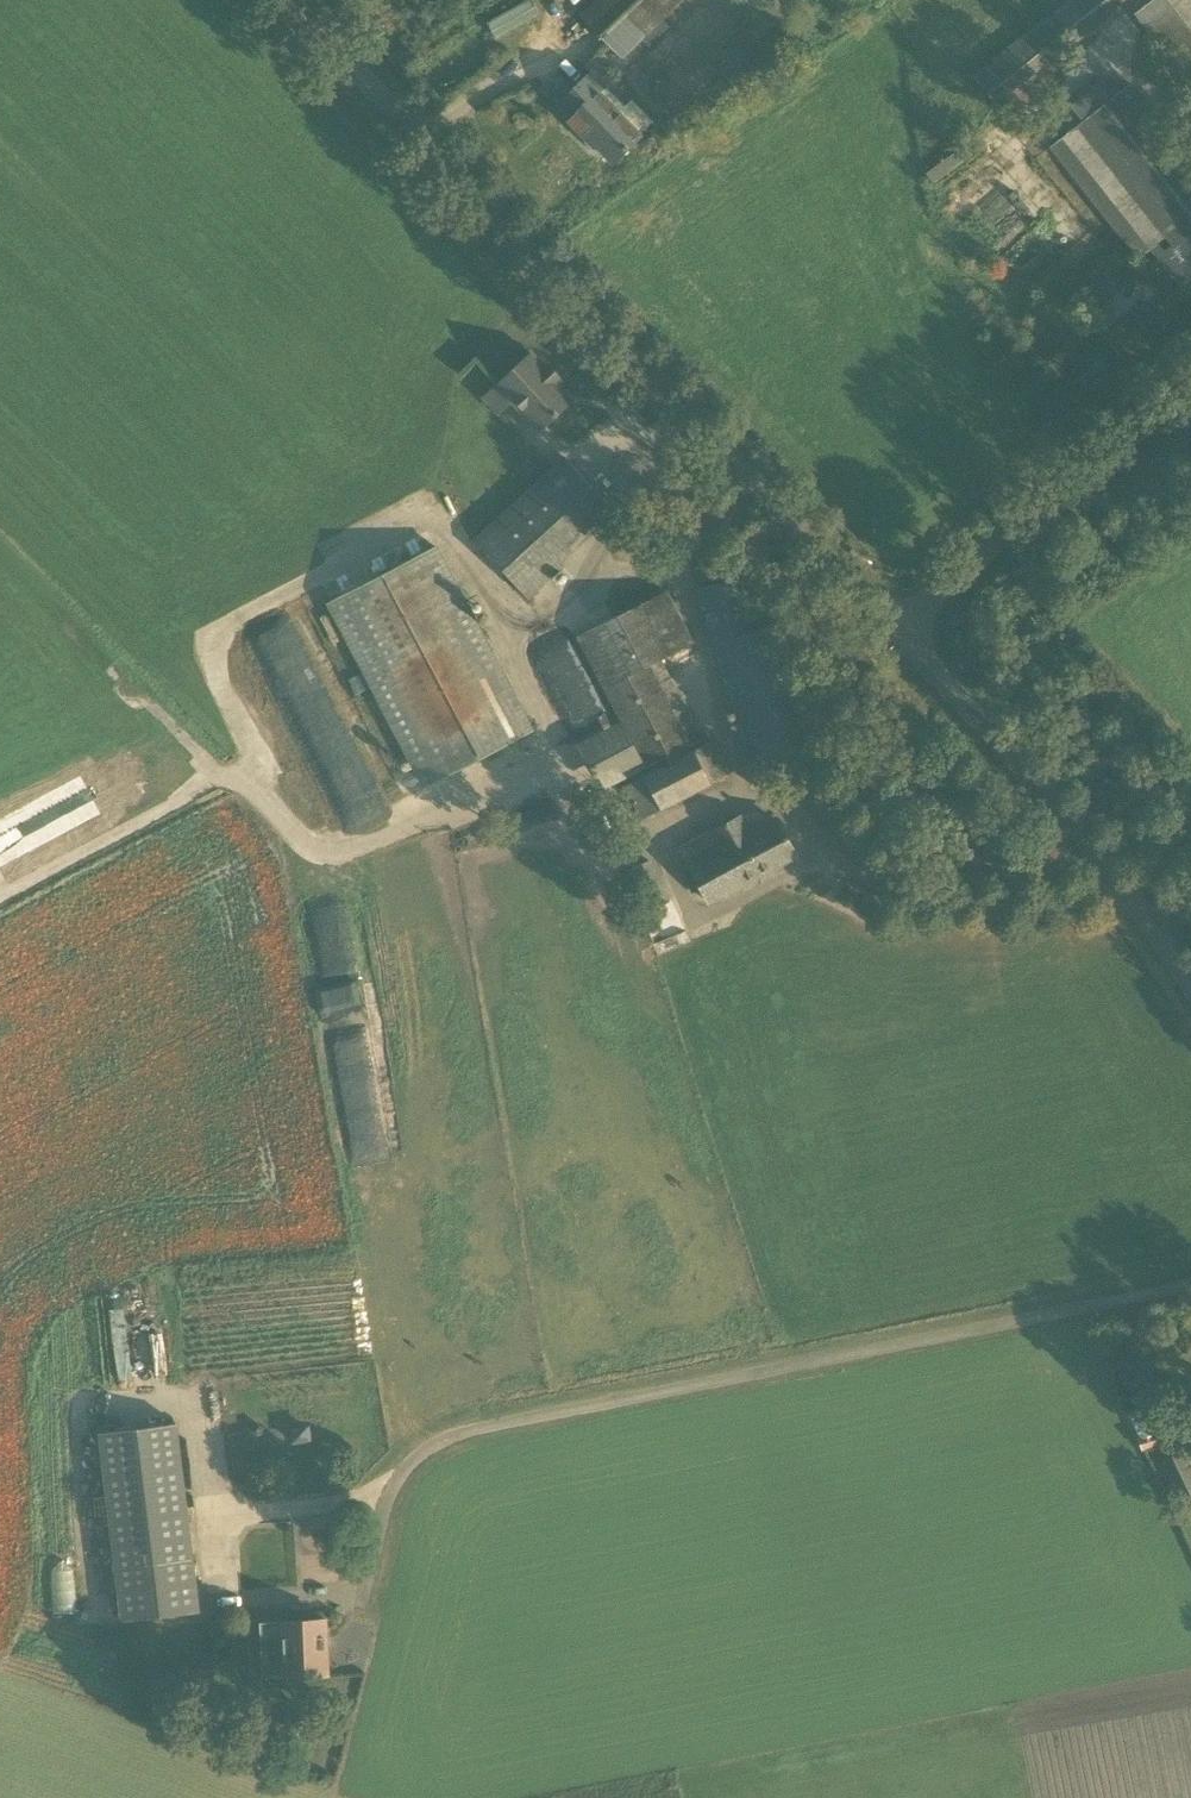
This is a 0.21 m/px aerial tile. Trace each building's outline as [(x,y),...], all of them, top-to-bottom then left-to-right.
[(583,16),(624,58),(675,9),(685,18),(693,10),(683,1),(684,0),(600,0),(583,16)] [(1137,14),(1190,83),(1190,0),(1155,0),(1137,14)] [(995,104),(1052,57),(1069,44),(1047,16),(972,76),(995,104)] [(608,86),(593,71),(560,104),(572,117),(569,120),(584,135),(585,134),(614,162),(643,133),(642,132),(603,91),(608,86)] [(1130,84),(1049,148),(1130,248),(1132,247),(1140,258),(1167,238),(1172,244),(1158,256),(1182,285),(1190,278),(1190,161),(1130,84)] [(934,182),(974,150),(966,139),(925,171),(934,182)] [(531,354),(513,370),(499,384),(514,401),(540,429),(573,399),(557,383),(544,368),(531,354)] [(529,598),(563,567),(557,560),(612,510),(565,458),(476,539),(529,598)] [(428,786),(533,731),(436,546),(331,601),(428,786)] [(752,786),(757,784),(822,764),(779,624),(759,630),(743,575),(697,589),(746,747),(740,748),(752,786)] [(626,785),(700,746),(697,741),(691,744),(686,735),(650,666),(663,660),(693,644),(666,591),(578,636),(634,745),(645,768),(623,779),(626,785)] [(532,650),(554,696),(588,680),(566,634),(532,650)] [(258,657),(280,699),(317,680),(296,637),(258,657)] [(643,818),(731,773),(714,739),(700,746),(626,785),(643,818)] [(751,836),(742,817),(681,848),(709,902),(797,855),(779,821),(751,836)] [(38,857),(25,826),(0,836),(0,872),(38,857)] [(643,916),(668,905),(650,863),(625,873),(643,916)] [(114,1379),(127,1378),(124,1307),(111,1308),(114,1379)] [(1190,1429),(1190,1417),(1182,1420),(1184,1431),(1190,1429)] [(122,1621),(201,1611),(177,1423),(99,1433),(122,1621)] [(1166,1443),(1162,1429),(1154,1431),(1147,1433),(1138,1435),(1142,1449),(1166,1443)] [(1190,1508),(1190,1473),(1188,1466),(1171,1475),(1187,1510),(1190,1508)] [(263,1677),(305,1675),(329,1674),(326,1619),(279,1621),(280,1628),(261,1629),(263,1677)]
